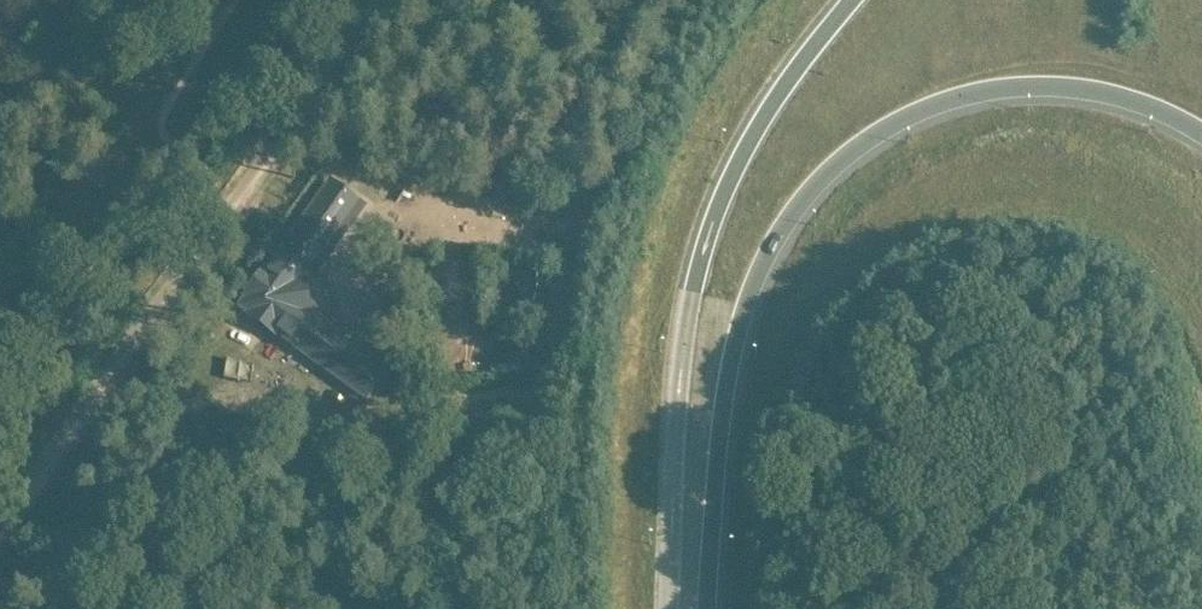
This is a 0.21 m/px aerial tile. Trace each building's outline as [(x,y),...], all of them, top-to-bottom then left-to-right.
[(359,201),(331,181),(239,309),(368,401),(388,373),(307,315),(302,281),(359,201)]
